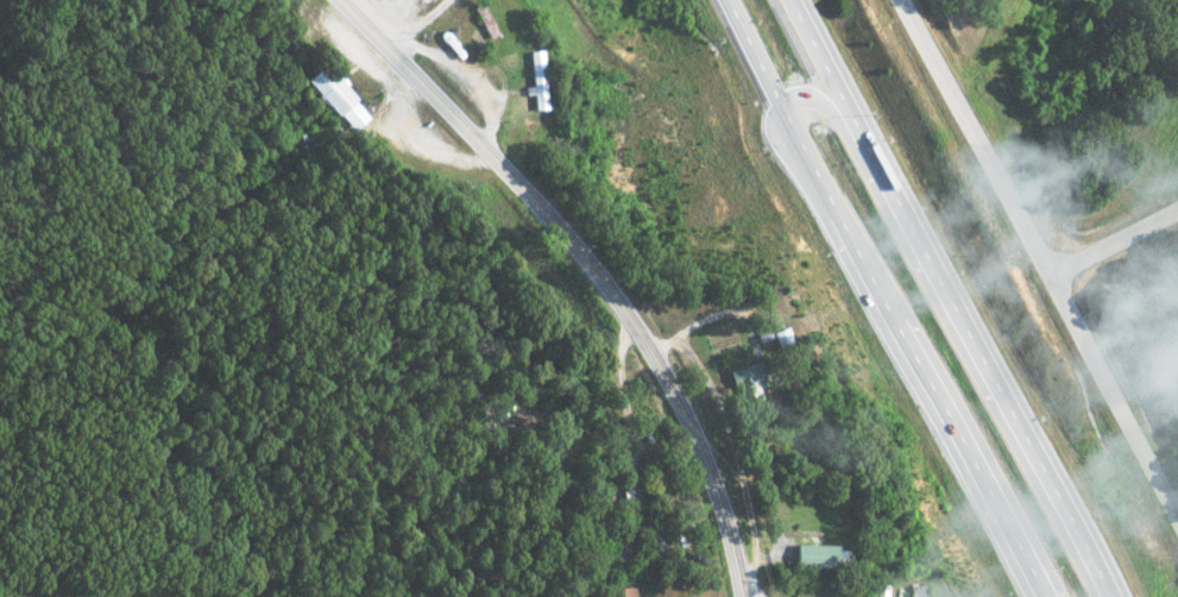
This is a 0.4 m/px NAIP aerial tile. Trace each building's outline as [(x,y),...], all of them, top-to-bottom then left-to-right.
[(531,86),(525,86),(525,94),(534,93),(534,109),(546,108),(544,49),(530,50),(531,86)] [(350,132),(368,116),(320,63),(302,79),(350,132)] [(726,371),(733,390),(743,386),(752,408),(769,402),(753,361),(726,371)] [(836,545),(793,544),(793,567),(835,568),(836,545)] [(887,584),(873,584),(873,596),(886,596),(887,584)] [(632,586),(604,587),(604,596),(632,596),(632,586)]
